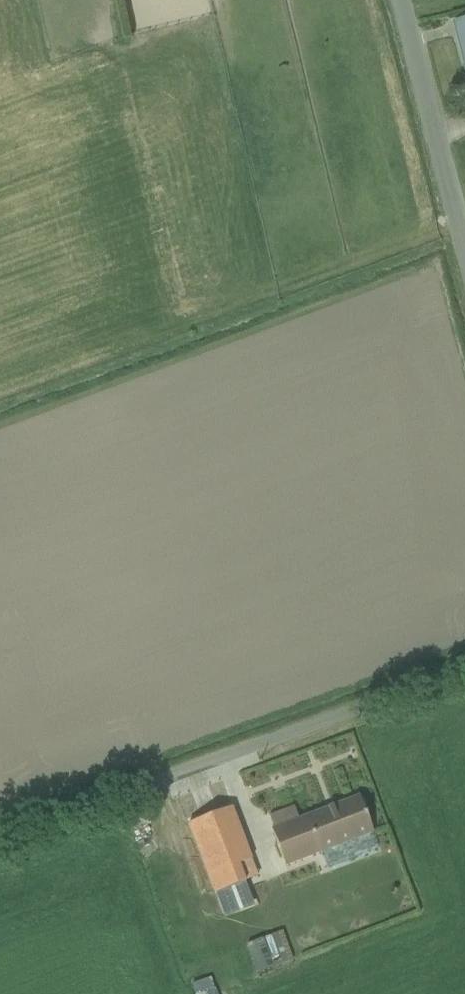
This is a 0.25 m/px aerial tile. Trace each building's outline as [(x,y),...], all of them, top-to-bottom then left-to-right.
[(448,18),(464,87),(464,14),(448,18)] [(279,865),(370,831),(353,787),(262,820),(279,865)] [(180,809),(206,889),(253,874),(229,803),(219,806),(216,798),(180,809)] [(251,885),(222,897),(233,922),(262,909),(251,885)] [(264,977),(299,963),(288,936),(253,949),(264,977)] [(204,993),(224,993),(223,985),(203,987),(204,993)]
